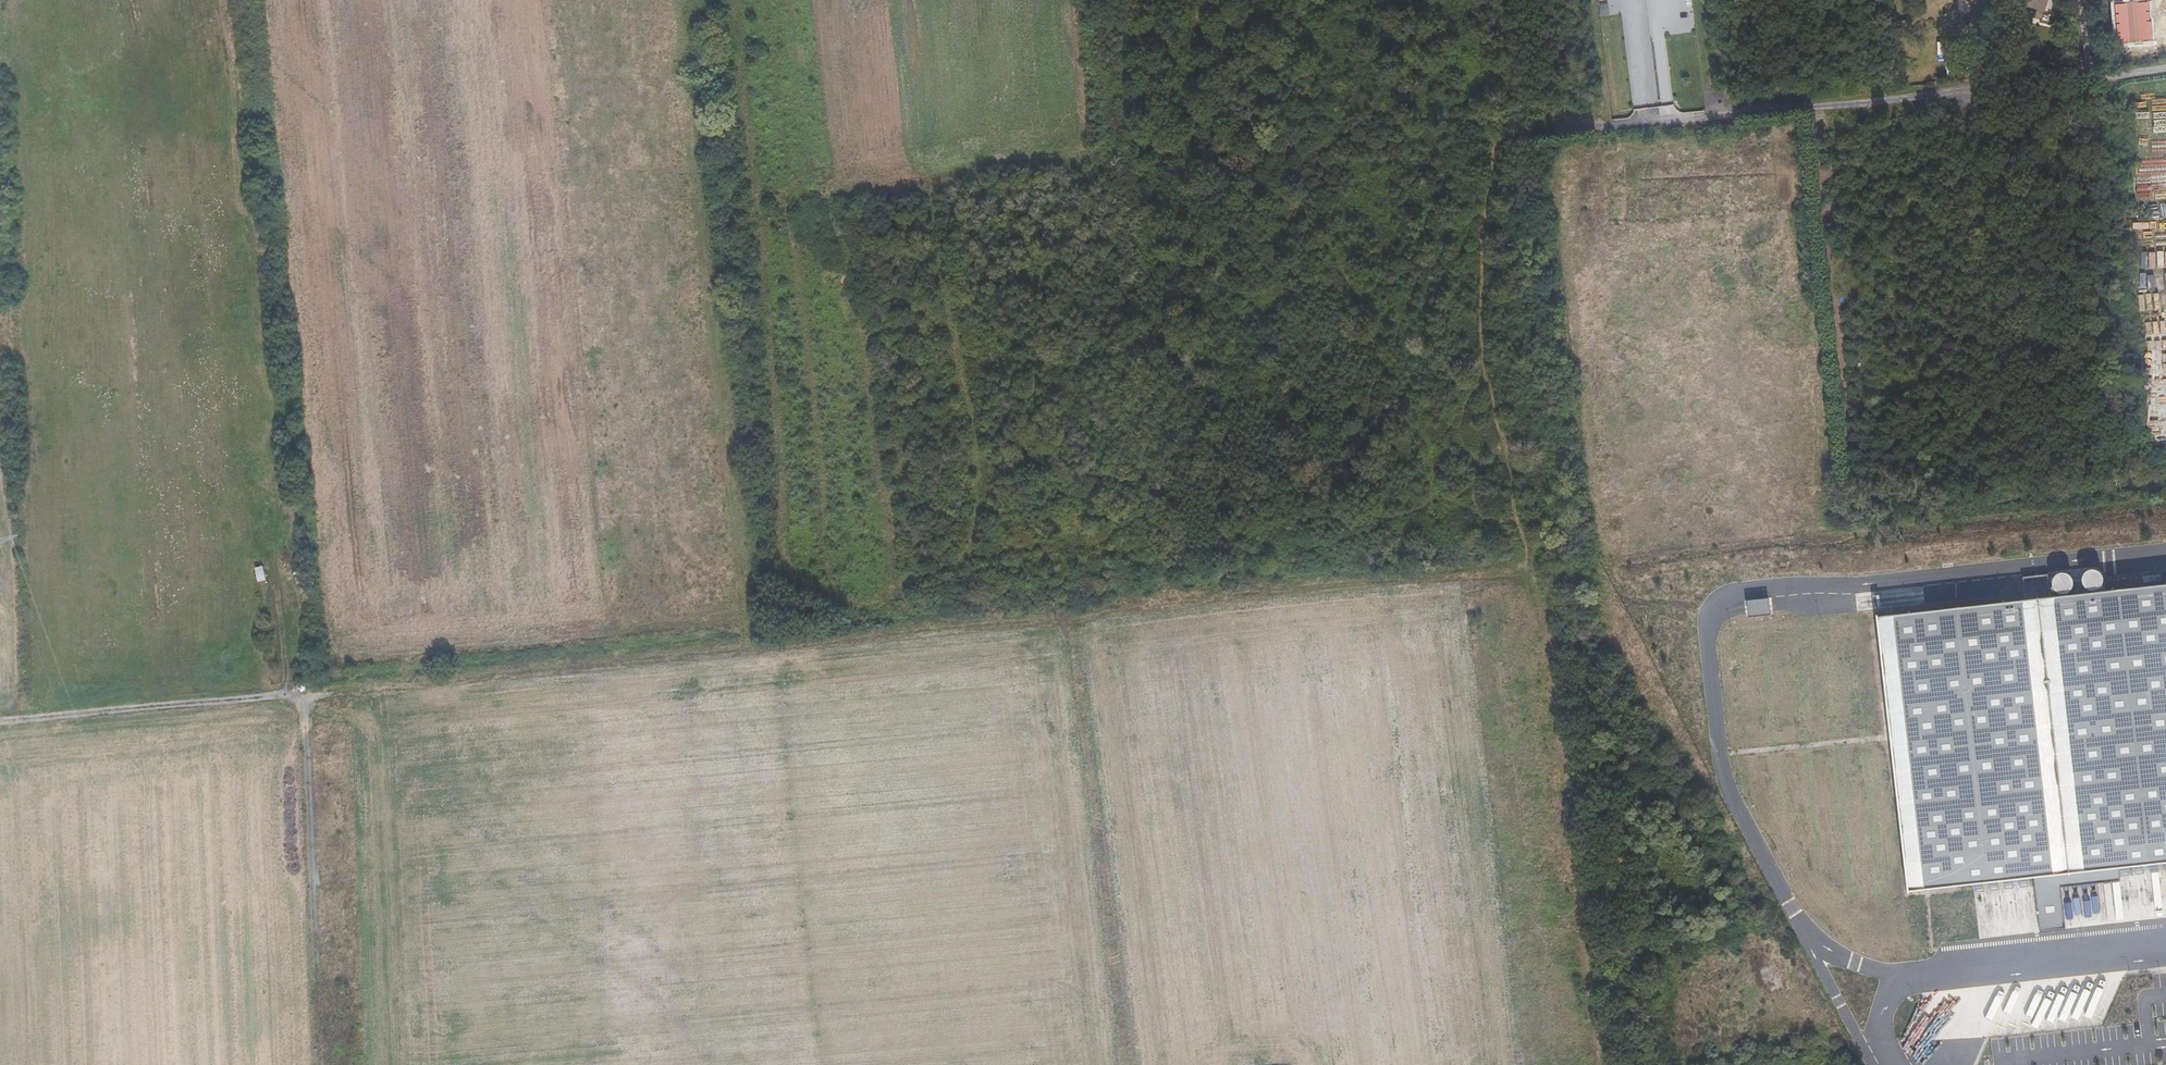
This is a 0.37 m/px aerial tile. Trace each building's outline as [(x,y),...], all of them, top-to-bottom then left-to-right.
[(2025,5),(2044,10),(2047,0),(2026,0),(2025,5)] [(2113,2),(2117,44),(2152,41),(2149,0),(2138,0),(2113,2)] [(1960,46),(1945,47),(1946,55),(1961,54),(1960,46)] [(1961,54),(1946,55),(1947,72),(1962,70),(1961,54)] [(290,554),(277,563),(282,571),(295,560),(290,554)] [(1876,619),(1907,893),(2165,864),(2165,586),(1876,619)]
